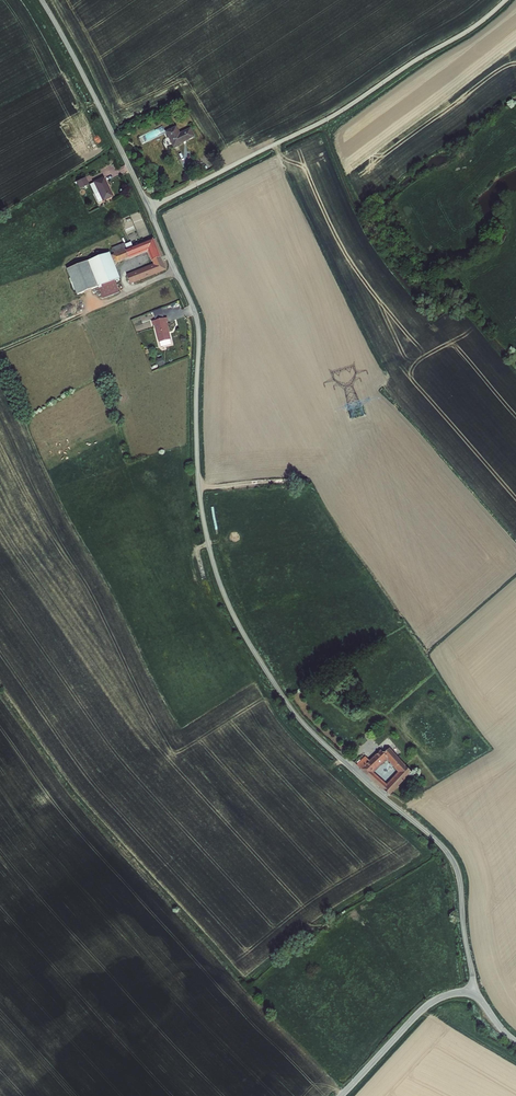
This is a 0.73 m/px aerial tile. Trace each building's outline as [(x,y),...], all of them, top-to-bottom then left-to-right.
[(177,125),(165,131),(173,148),(195,136),(191,127),(180,132),(177,125)] [(114,196),(104,176),(93,181),(93,182),(102,201),(103,201),(114,196)] [(89,184),(85,177),(76,181),(79,189),(89,184)] [(98,203),(102,201),(93,182),(89,184),(98,203)] [(125,244),(125,242),(112,248),(114,253),(112,255),(114,260),(117,262),(129,257),(130,258),(148,251),(151,260),(152,260),(161,256),(153,237),(133,246),(131,241),(125,244)] [(121,278),(110,251),(67,269),(77,295),(99,286),(103,298),(120,292),(115,280),(121,278)] [(167,270),(163,260),(154,264),(126,274),(131,284),(167,270)] [(153,312),(155,321),(164,318),(161,308),(153,312)] [(168,322),(167,317),(164,318),(155,321),(152,321),(153,326),(154,326),(159,342),(160,342),(170,339),(171,339),(167,322),(168,322)] [(165,365),(162,358),(157,360),(160,367),(165,365)] [(372,780),(373,779),(368,774),(387,756),(404,774),(386,790),(380,784),(377,787),(388,798),(412,775),(389,751),(383,756),(380,753),(370,763),(365,758),(358,765),(372,780)]
